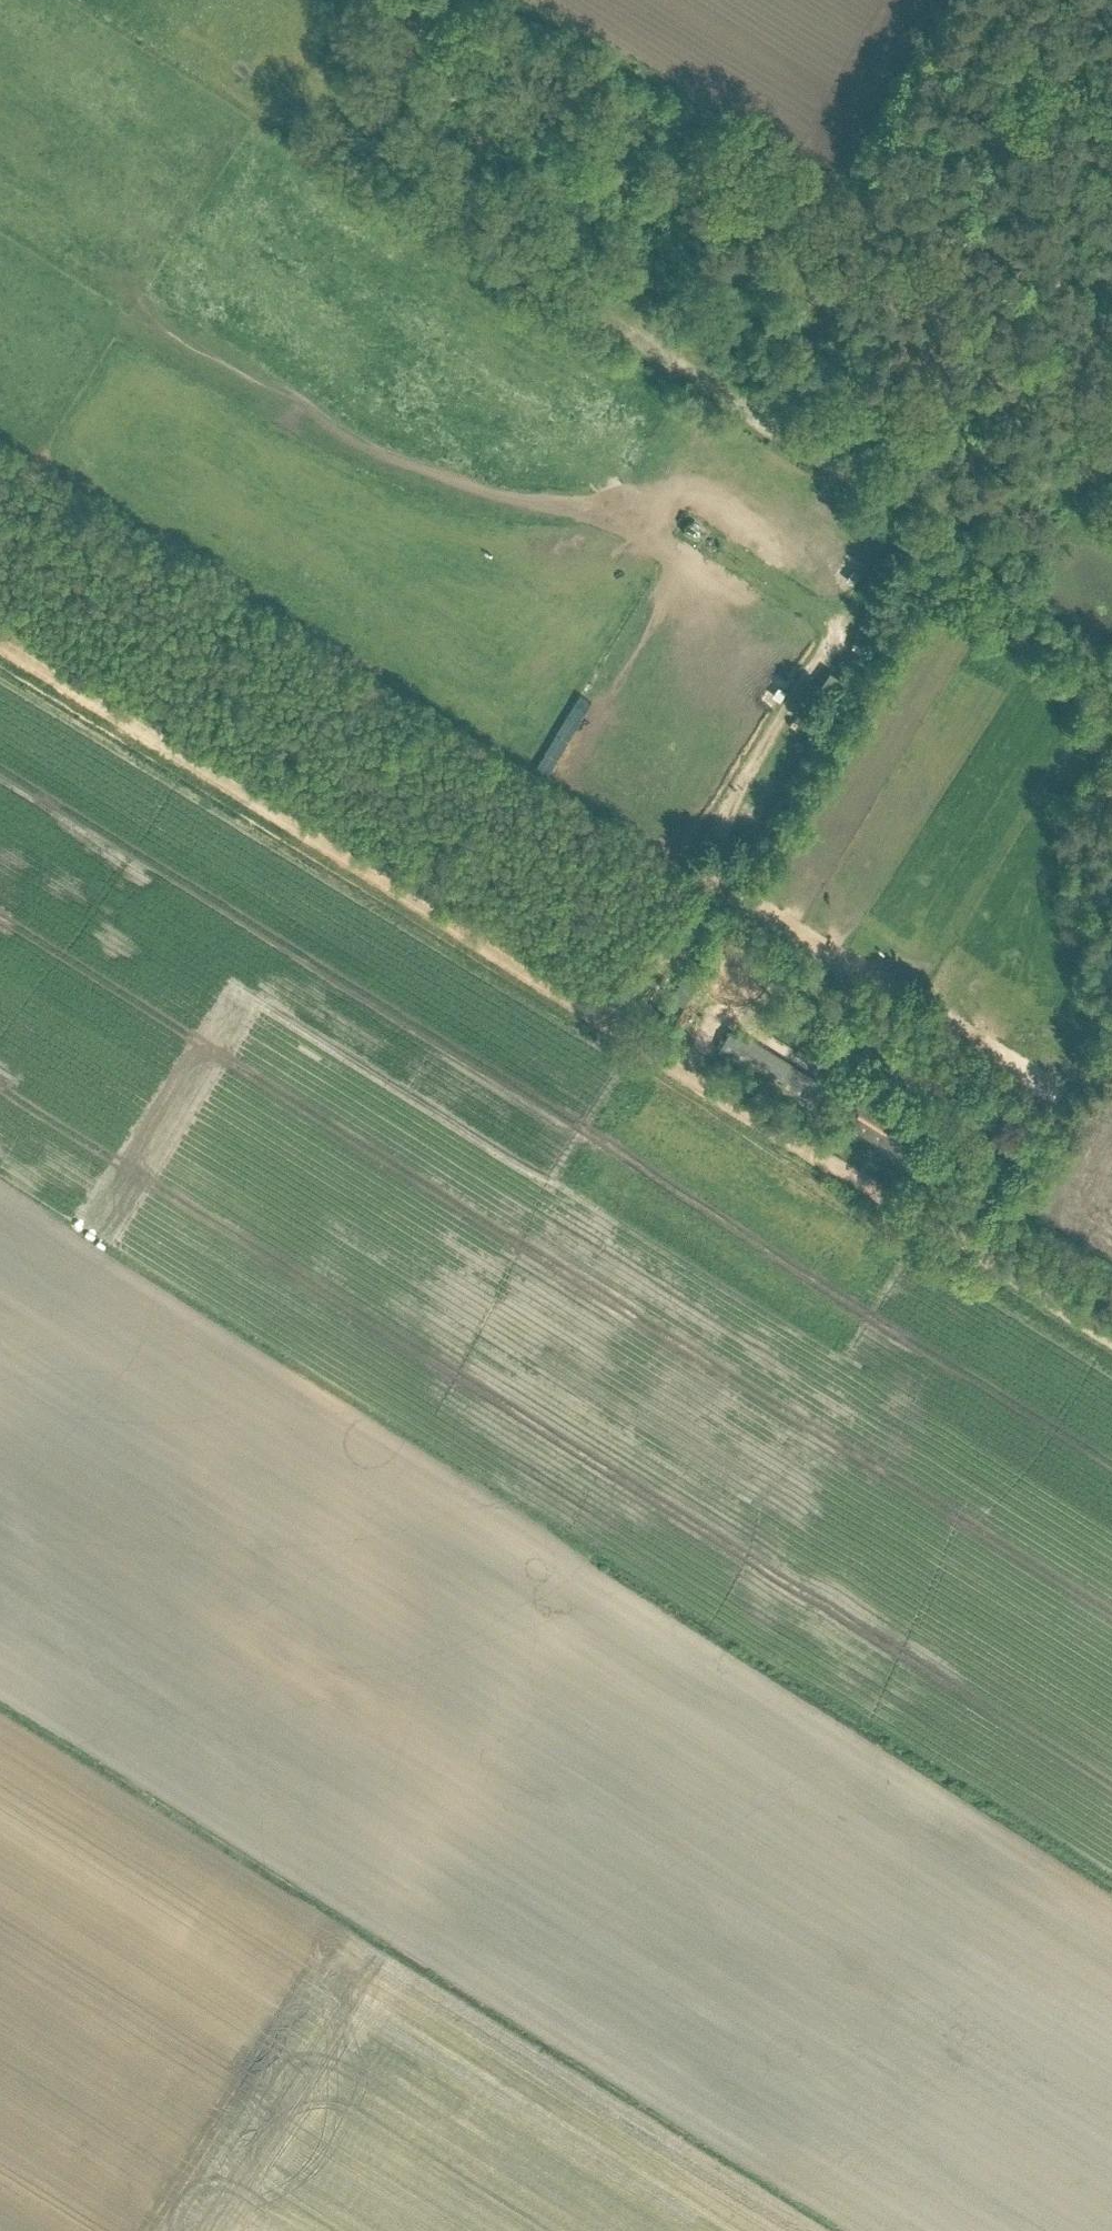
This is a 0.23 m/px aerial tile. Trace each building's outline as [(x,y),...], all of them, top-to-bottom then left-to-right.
[(902,1154),(918,1128),(901,1117),(902,1114),(863,1090),(845,1118),(902,1154)]
